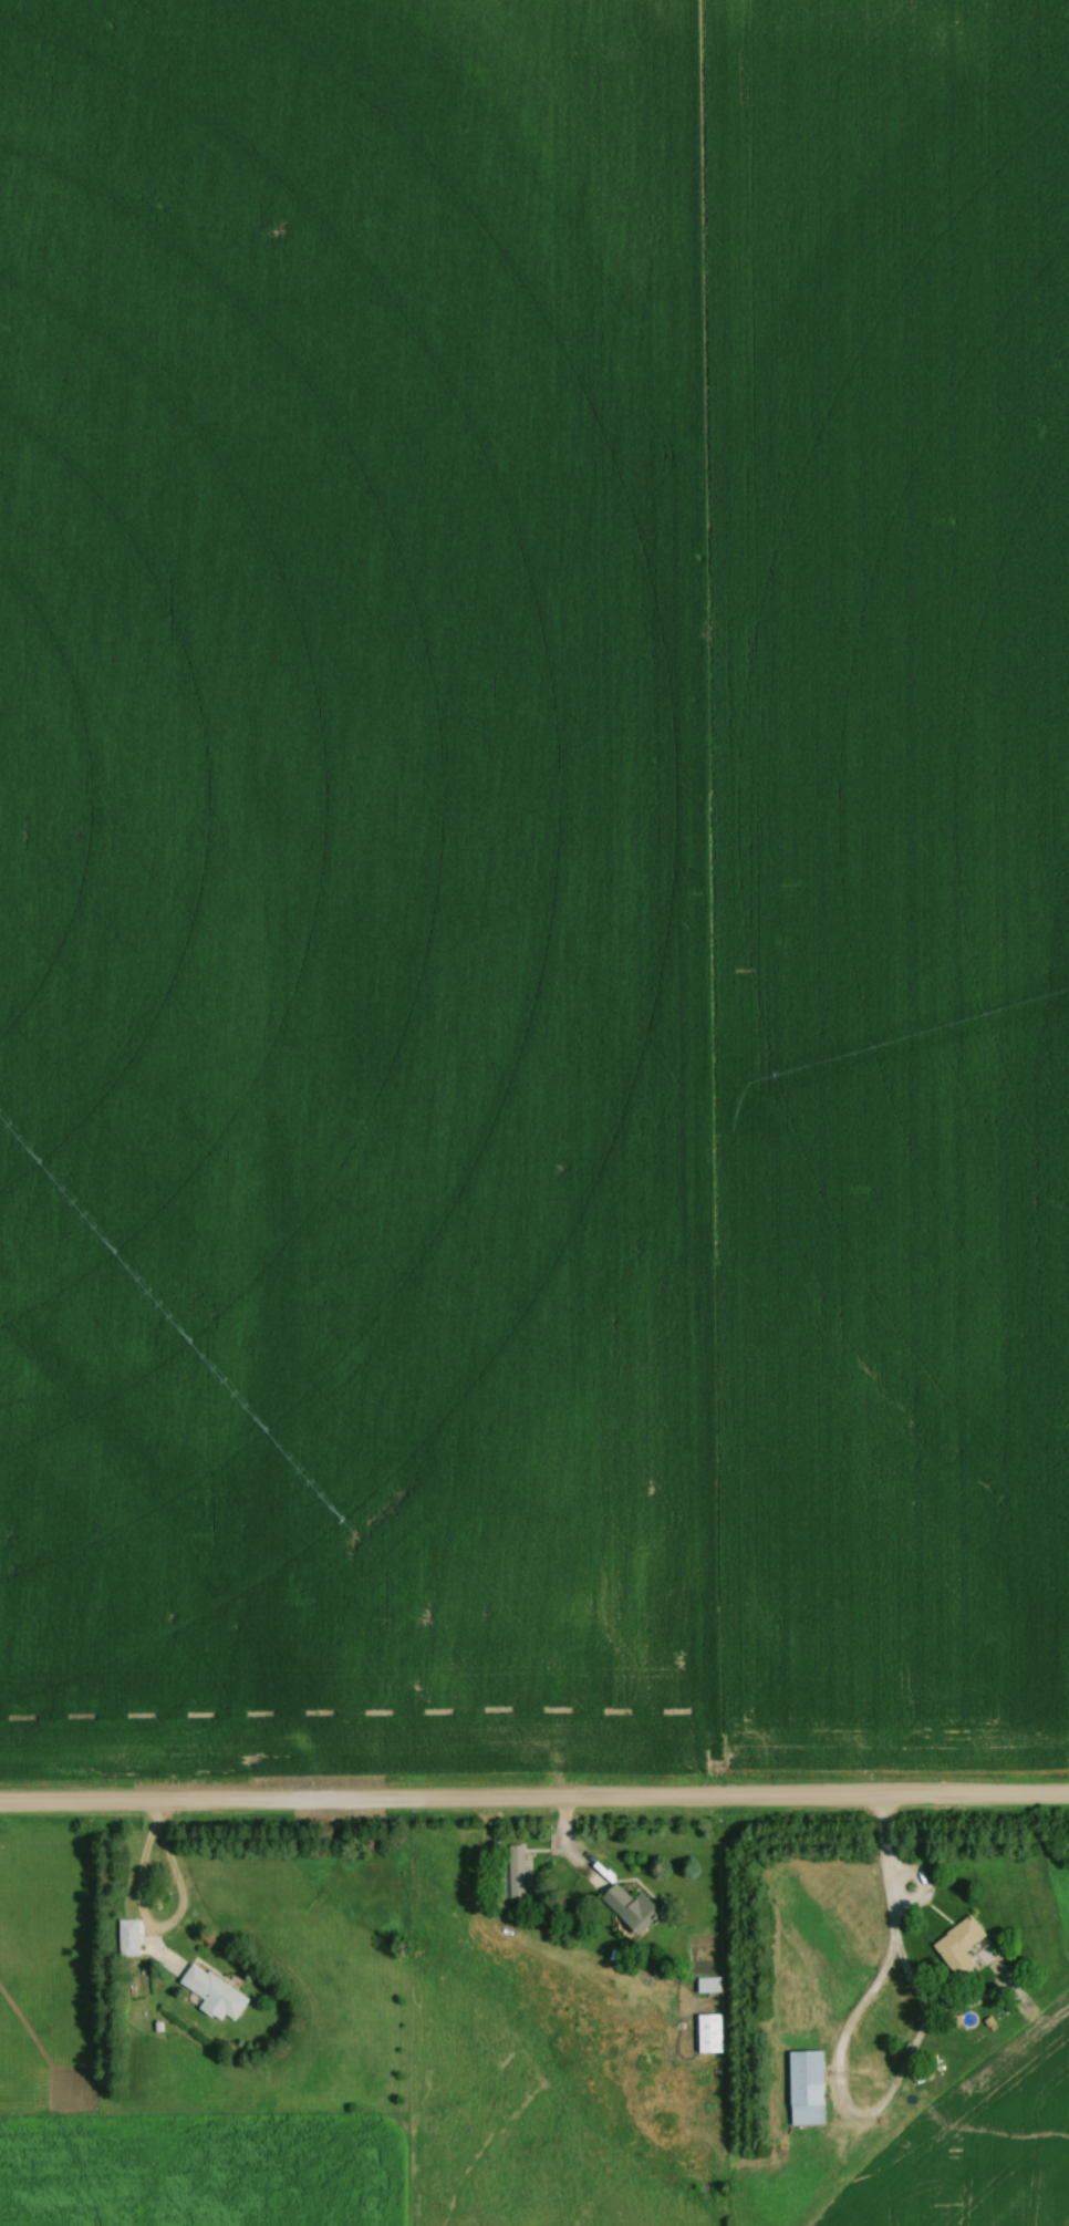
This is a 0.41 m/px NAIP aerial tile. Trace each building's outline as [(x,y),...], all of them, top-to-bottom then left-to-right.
[(521,1898),(521,1844),(503,1844),(503,1898),(521,1898)] [(639,1891),(629,1900),(613,1882),(597,1896),(634,1936),(659,1912),(639,1891)] [(983,1935),(967,1914),(929,1943),(955,1978),(973,1965),(962,1950),(983,1935)] [(175,1983),(201,2000),(197,2006),(218,2020),(222,2015),(232,2021),(246,1998),(189,1962),(175,1983)] [(695,1992),(717,1992),(717,1978),(695,1978),(695,1992)] [(719,2014),(696,2014),(696,2052),(719,2052),(719,2014)] [(787,2124),(820,2124),(820,2050),(787,2050),(787,2124)]
